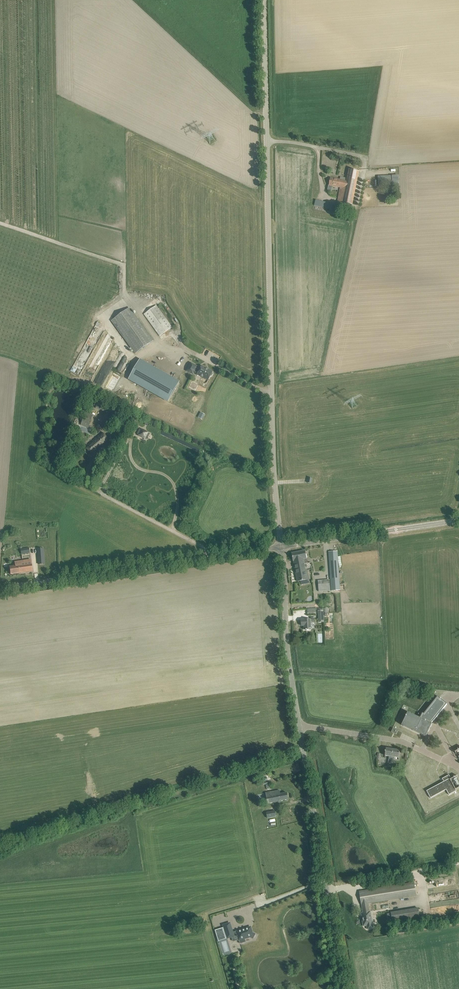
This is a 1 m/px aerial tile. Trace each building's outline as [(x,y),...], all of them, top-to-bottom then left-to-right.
[(341,177),(340,180),(330,178),(329,186),(340,188),(338,202),(352,205),(356,187),(359,171),(349,170),(347,180),(346,180),(346,178),(341,177)] [(399,184),(398,175),(378,175),(378,185),(399,184)] [(172,327),(169,323),(157,305),(144,314),(160,336),(172,327)] [(153,341),(150,337),(130,308),(112,321),(135,354),(153,341)] [(149,359),(157,367),(167,358),(159,350),(149,359)] [(152,367),(139,360),(129,379),(169,401),(179,383),(167,376),(152,367)] [(209,380),(211,375),(213,372),(205,368),(205,369),(201,367),(200,369),(197,368),(197,366),(191,363),(187,371),(193,374),(194,372),(198,374),(197,375),(203,378),(203,377),(209,380)] [(149,400),(153,394),(148,391),(145,397),(149,400)] [(88,428),(92,420),(84,417),(81,425),(88,428)] [(140,429),(137,434),(147,439),(150,434),(140,429)] [(108,438),(104,435),(102,432),(86,447),(92,454),(104,443),(103,442),(108,438)] [(161,432),(160,435),(198,451),(200,448),(161,432)] [(140,443),(137,448),(147,453),(149,448),(140,443)] [(307,558),(306,558),(305,551),(292,553),(293,561),(294,561),(295,566),(304,564),(308,563),(307,558)] [(340,590),(338,556),(337,551),(329,552),(332,591),(340,590)] [(32,571),(32,566),(31,559),(15,562),(15,566),(9,567),(11,574),(32,571)] [(304,564),(295,566),(298,582),(308,580),(307,576),(308,575),(307,570),(306,570),(304,564)] [(306,630),(312,630),(311,623),(314,623),(314,619),(304,620),(304,630),(306,630)] [(408,712),(402,725),(426,736),(432,724),(432,723),(434,721),(448,704),(438,696),(437,696),(438,697),(424,714),(422,713),(420,718),(408,712)] [(399,758),(400,750),(393,749),(390,767),(393,768),(395,757),(399,758)] [(458,788),(458,778),(457,775),(451,779),(449,775),(442,779),(444,782),(427,791),(431,798),(446,790),(449,795),(456,791),(456,790),(458,788)] [(268,804),(288,800),(287,793),(280,794),(280,790),(265,793),(268,804)] [(416,896),(415,887),(414,882),(359,891),(362,905),(363,915),(363,917),(362,917),(363,926),(367,925),(368,929),(374,928),(371,911),(369,911),(368,904),(416,896)] [(230,923),(223,925),(227,938),(232,937),(234,941),(239,940),(240,940),(241,943),(246,942),(245,939),(250,937),(253,939),(255,934),(252,932),(251,927),(236,932),(237,933),(233,934),(230,923)]
